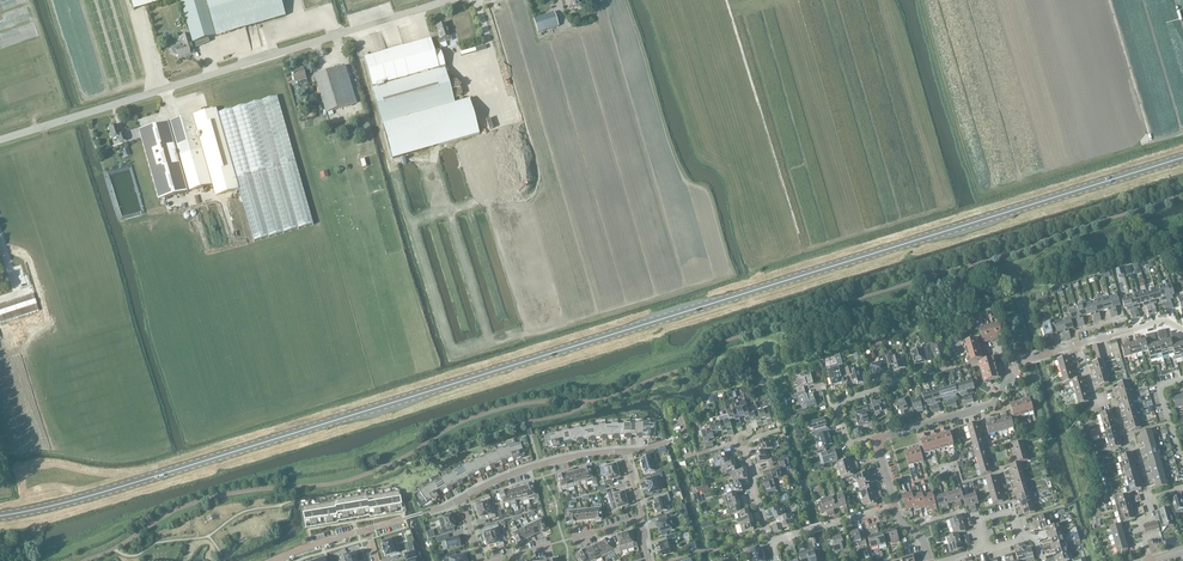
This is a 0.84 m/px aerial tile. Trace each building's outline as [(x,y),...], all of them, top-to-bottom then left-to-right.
[(134,10),(167,0),(131,0),(134,10)] [(192,41),(191,41),(192,43),(195,42),(197,47),(209,42),(208,39),(216,36),(205,0),(180,0),(192,41)] [(216,36),(286,16),(281,0),(205,0),(216,36)] [(534,19),(538,33),(559,26),(554,13),(534,19)] [(439,35),(440,39),(438,40),(439,45),(446,42),(453,40),(451,36),(449,36),(445,24),(437,26),(439,35)] [(173,47),(172,48),(174,54),(176,55),(177,54),(179,58),(195,53),(192,43),(191,41),(189,34),(181,37),(183,44),(184,46),(181,47),(180,46),(179,45),(173,47)] [(445,69),(445,68),(446,68),(445,66),(442,56),(441,51),(441,50),(434,52),(431,39),(403,47),(404,53),(388,58),(386,52),(364,58),(373,88),(393,159),(479,134),(470,99),(455,103),(445,69)] [(315,76),(326,113),(357,103),(345,67),(315,76)] [(291,72),(294,83),(300,81),(301,86),(308,84),(303,68),(291,72)] [(245,106),(217,113),(236,178),(239,190),(254,241),(314,224),(296,161),(277,96),(245,106)] [(216,109),(140,131),(160,200),(189,192),(213,185),(236,178),(217,113),(216,109)] [(109,128),(112,139),(118,137),(120,143),(126,141),(124,134),(120,135),(117,125),(109,128)] [(327,170),(320,172),(321,178),(328,176),(327,170)] [(1169,309),(1174,308),(1171,299),(1173,298),(1172,295),(1175,295),(1171,283),(1166,284),(1167,288),(1164,289),(1169,309)] [(1160,286),(1154,287),(1158,299),(1160,299),(1161,302),(1163,301),(1165,310),(1169,309),(1164,289),(1161,289),(1160,286)] [(1150,292),(1147,293),(1153,314),(1157,312),(1155,304),(1157,303),(1156,300),(1158,299),(1154,287),(1149,289),(1150,292)] [(1115,295),(1109,297),(1115,316),(1118,315),(1116,307),(1121,306),(1117,291),(1114,292),(1115,295)] [(1143,291),(1138,292),(1141,304),(1143,304),(1144,307),(1146,306),(1149,315),(1153,314),(1147,293),(1144,294),(1143,291)] [(1134,297),(1131,298),(1136,318),(1140,317),(1138,308),(1140,308),(1139,305),(1141,304),(1138,292),(1133,294),(1134,297)] [(1102,296),(1100,296),(1104,310),(1109,309),(1111,317),(1115,316),(1109,297),(1108,294),(1102,296)] [(1136,318),(1131,298),(1127,299),(1126,295),(1121,297),(1124,309),(1127,308),(1127,311),(1130,311),(1132,320),(1136,318)] [(1098,300),(1093,302),(1098,321),(1101,320),(1099,312),(1104,310),(1100,296),(1098,297),(1098,300)] [(1086,300),(1083,301),(1087,315),(1092,314),(1095,322),(1098,321),(1093,302),(1087,303),(1086,300)] [(1077,304),(1076,307),(1082,326),(1085,325),(1083,316),(1087,315),(1083,301),(1081,302),(1081,303),(1077,304)] [(1071,320),(1076,318),(1078,327),(1082,326),(1076,307),(1070,308),(1069,305),(1067,306),(1069,314),(1071,320)] [(1068,318),(1062,320),(1068,339),(1071,338),(1068,330),(1074,328),(1071,320),(1069,314),(1067,315),(1068,318)] [(1050,323),(1050,322),(1047,323),(1046,318),(1040,320),(1045,336),(1053,334),(1057,333),(1054,322),(1050,323)] [(1055,318),(1053,319),(1054,322),(1057,333),(1062,332),(1064,340),(1068,339),(1062,320),(1056,321),(1055,318)] [(1003,337),(1003,336),(999,323),(994,324),(998,339),(1003,337)] [(998,339),(994,324),(989,326),(993,340),(998,339)] [(993,340),(989,326),(984,327),(988,342),(993,340)] [(988,342),(984,327),(979,329),(983,343),(988,342)] [(1163,330),(1162,331),(1168,352),(1169,355),(1174,353),(1173,351),(1174,350),(1173,346),(1171,340),(1168,340),(1167,338),(1168,338),(1166,330),(1163,330)] [(1162,331),(1158,332),(1160,340),(1161,339),(1162,342),(1159,343),(1162,354),(1163,357),(1169,355),(1168,352),(1162,331)] [(1154,333),(1150,334),(1152,340),(1156,356),(1162,354),(1159,343),(1156,344),(1154,339),(1156,339),(1154,333)] [(1175,333),(1171,335),(1173,341),(1174,341),(1175,345),(1173,346),(1174,350),(1173,351),(1174,353),(1176,360),(1182,358),(1181,355),(1177,340),(1175,333)] [(1150,334),(1146,335),(1148,341),(1149,341),(1150,345),(1147,346),(1148,351),(1151,360),(1157,358),(1156,356),(1152,340),(1150,334)] [(1141,336),(1138,337),(1142,353),(1148,351),(1147,346),(1145,340),(1142,341),(1141,336)] [(1137,342),(1134,343),(1137,354),(1142,353),(1138,337),(1135,338),(1137,342)] [(978,339),(967,342),(965,343),(962,344),(963,349),(965,348),(967,353),(981,349),(978,339)] [(1129,340),(1126,341),(1131,356),(1137,354),(1134,343),(1130,344),(1129,340)] [(946,358),(943,348),(946,347),(944,341),(932,344),(936,361),(946,358)] [(1125,346),(1122,347),(1125,358),(1131,356),(1126,341),(1124,341),(1125,346)] [(927,347),(911,352),(915,365),(926,361),(925,356),(930,355),(927,347)] [(966,358),(968,363),(984,359),(981,349),(967,353),(968,358),(966,358)] [(891,351),(884,353),(885,356),(888,366),(895,364),(896,370),(906,367),(904,359),(901,360),(900,356),(893,357),(891,351)] [(880,362),(871,365),(875,378),(886,375),(884,368),(888,367),(888,366),(885,356),(879,358),(880,362)] [(1067,357),(1067,358),(1058,360),(1059,366),(1073,362),(1073,359),(1068,361),(1067,357)] [(979,363),(980,368),(981,373),(996,369),(995,364),(997,364),(995,359),(992,359),(990,360),(979,363)] [(1089,367),(1090,370),(1104,366),(1102,360),(1097,362),(1093,363),(1094,366),(1089,367)] [(1073,362),(1059,366),(1061,372),(1071,369),(1070,366),(1074,365),(1073,362)] [(843,366),(828,371),(830,378),(832,377),(834,384),(843,382),(842,378),(846,377),(844,369),(843,366)] [(1090,370),(1090,371),(1091,373),(1095,371),(1096,375),(1106,372),(1104,366),(1090,370)] [(851,367),(844,369),(846,377),(851,376),(853,384),(857,383),(857,384),(858,384),(858,383),(859,383),(866,381),(864,373),(861,374),(859,368),(852,371),(851,367)] [(996,369),(981,373),(984,383),(986,382),(990,381),(1001,378),(999,373),(997,373),(996,369)] [(1071,369),(1061,372),(1063,378),(1077,374),(1076,371),(1072,372),(1071,369)] [(799,388),(796,388),(797,390),(798,393),(805,391),(804,387),(814,384),(810,372),(800,375),(801,378),(797,380),(799,388)] [(1093,379),(1093,382),(1107,378),(1106,372),(1096,375),(1097,378),(1093,379)] [(1074,381),(1073,378),(1078,377),(1077,374),(1063,378),(1064,384),(1072,382),(1074,381)] [(975,389),(971,377),(966,379),(967,382),(964,383),(970,403),(974,402),(971,393),(974,393),(973,390),(975,389)] [(1093,382),(1094,384),(1099,383),(1099,387),(1109,384),(1107,378),(1093,382)] [(1088,383),(1087,381),(1083,382),(1082,379),(1074,381),(1072,382),(1074,387),(1088,383)] [(960,380),(955,382),(958,394),(960,393),(961,396),(963,396),(966,405),(970,403),(964,383),(961,384),(960,380)] [(1115,391),(1129,387),(1127,381),(1118,384),(1119,388),(1114,389),(1115,391)] [(951,387),(947,388),(953,408),(957,407),(955,398),(957,398),(956,394),(958,394),(955,382),(950,383),(951,387)] [(1089,386),(1088,383),(1074,387),(1076,393),(1085,391),(1084,387),(1089,386)] [(943,385),(938,386),(942,399),(943,398),(944,401),(947,401),(949,409),(953,408),(947,388),(944,389),(943,385)] [(942,399),(938,386),(933,388),(934,392),(931,392),(937,413),(941,412),(938,403),(941,402),(940,399),(942,399)] [(1121,396),(1131,393),(1129,387),(1115,391),(1116,394),(1120,393),(1121,396)] [(927,403),(928,406),(930,405),(932,414),(937,413),(931,392),(928,393),(927,390),(921,391),(922,395),(923,395),(925,403),(927,403)] [(798,393),(794,394),(796,400),(799,399),(801,406),(806,405),(807,408),(817,405),(814,394),(806,396),(805,391),(798,393)] [(1091,395),(1091,392),(1086,394),(1085,391),(1076,393),(1077,399),(1091,395)] [(1117,401),(1118,403),(1132,399),(1131,393),(1121,396),(1122,399),(1117,401)] [(1171,394),(1172,398),(1176,409),(1182,408),(1179,397),(1175,398),(1174,393),(1171,394)] [(923,409),(926,408),(927,408),(925,403),(923,395),(922,395),(919,396),(920,399),(917,400),(916,397),(911,398),(914,410),(916,410),(917,413),(924,411),(923,409)] [(1092,398),(1091,395),(1077,399),(1079,405),(1089,402),(1088,399),(1092,398)] [(1034,412),(1031,403),(1030,397),(1025,399),(1029,413),(1034,412)] [(895,401),(898,410),(900,410),(903,418),(914,414),(912,405),(907,407),(905,398),(895,401)] [(874,404),(869,405),(872,416),(880,414),(880,412),(887,410),(884,399),(874,402),(874,404)] [(1020,400),(1024,415),(1029,413),(1025,399),(1020,400)] [(1124,408),(1134,405),(1132,399),(1118,403),(1119,406),(1123,405),(1124,408)] [(1015,401),(1019,416),(1024,415),(1020,400),(1015,401)] [(740,406),(736,407),(740,419),(745,417),(747,425),(752,424),(751,423),(748,412),(746,404),(745,401),(739,402),(740,406)] [(1010,403),(1012,411),(1014,417),(1019,416),(1015,401),(1010,403)] [(1121,415),(1136,411),(1134,405),(1124,408),(1125,411),(1121,412),(1121,415)] [(859,427),(864,425),(865,426),(866,427),(867,428),(868,428),(869,428),(873,427),(872,422),(869,423),(867,416),(871,415),(868,406),(864,407),(865,410),(855,413),(859,427)] [(726,410),(727,415),(728,418),(729,418),(730,421),(735,420),(737,428),(742,427),(740,419),(736,407),(726,410)] [(767,407),(757,410),(761,420),(765,419),(767,424),(772,423),(767,407)] [(748,412),(751,423),(756,422),(757,427),(762,426),(761,420),(757,410),(748,412)] [(1100,415),(1102,421),(1117,416),(1116,413),(1112,415),(1111,411),(1100,415)] [(1128,420),(1137,417),(1136,411),(1121,415),(1122,418),(1127,416),(1128,420)] [(727,415),(718,418),(719,420),(722,432),(723,437),(728,435),(726,430),(732,429),(730,421),(729,418),(728,418),(727,415)] [(999,422),(1001,430),(1002,431),(1008,430),(1004,415),(1001,416),(1002,421),(999,422)] [(1014,428),(1012,418),(1008,419),(1007,415),(1004,415),(1008,430),(1014,428)] [(1102,421),(1104,426),(1114,423),(1114,420),(1118,419),(1117,416),(1102,421)] [(1124,424),(1125,427),(1139,423),(1137,417),(1128,420),(1129,423),(1124,424)] [(813,428),(814,432),(811,433),(812,436),(821,434),(830,431),(828,428),(827,428),(824,418),(811,422),(808,423),(809,429),(813,428)] [(991,419),(996,433),(1002,431),(1001,430),(999,422),(996,423),(994,418),(991,419)] [(986,425),(989,435),(996,433),(991,419),(989,420),(990,424),(986,425)] [(719,420),(709,423),(711,428),(714,439),(718,438),(717,433),(722,432),(719,420)] [(618,424),(619,436),(624,435),(624,436),(625,436),(624,435),(626,435),(627,439),(630,439),(631,439),(631,435),(630,423),(630,422),(623,422),(623,424),(618,424)] [(630,423),(631,435),(636,435),(636,436),(637,436),(637,435),(638,435),(639,439),(642,439),(643,439),(643,422),(642,422),(635,422),(635,423),(630,423)] [(650,422),(643,422),(643,439),(650,439),(650,435),(655,435),(655,423),(650,423),(650,422)] [(598,426),(593,426),(595,438),(600,437),(600,438),(600,437),(602,437),(603,441),(606,440),(607,440),(607,437),(605,425),(606,425),(605,423),(598,424),(598,426)] [(606,425),(605,425),(607,437),(612,436),(612,437),(613,437),(612,436),(614,436),(615,439),(618,439),(619,439),(619,436),(618,424),(618,423),(610,423),(610,424),(606,425)] [(977,423),(969,425),(967,426),(969,432),(983,428),(983,425),(978,427),(977,423)] [(1104,426),(1105,432),(1121,428),(1120,425),(1115,426),(1114,423),(1104,426)] [(1125,427),(1126,429),(1130,428),(1131,431),(1141,429),(1139,423),(1125,427)] [(586,427),(581,428),(583,440),(588,439),(588,440),(589,440),(588,439),(590,439),(591,442),(594,441),(595,442),(595,438),(593,426),(593,425),(585,426),(586,427)] [(573,429),(569,430),(571,442),(576,441),(576,442),(577,442),(576,441),(578,440),(579,444),(583,443),(583,440),(581,428),(581,426),(573,428),(573,429)] [(711,428),(701,431),(706,448),(714,446),(713,443),(709,444),(708,441),(714,439),(711,428)] [(983,428),(969,432),(971,439),(981,436),(980,432),(984,431),(983,428)] [(1103,439),(1107,438),(1118,435),(1117,432),(1121,431),(1121,428),(1105,432),(1106,436),(1103,437),(1103,439)] [(561,431),(556,432),(559,444),(564,443),(564,444),(565,444),(565,443),(567,442),(567,446),(571,445),(572,445),(571,442),(569,430),(568,429),(561,430),(561,431)] [(1137,438),(1138,441),(1153,436),(1151,430),(1141,433),(1142,437),(1137,438)] [(544,435),(547,447),(552,446),(553,449),(559,448),(560,447),(559,444),(556,432),(556,431),(549,433),(549,434),(544,435)] [(945,451),(950,450),(949,448),(954,447),(952,439),(951,434),(950,432),(940,435),(945,451)] [(818,436),(820,443),(821,442),(823,447),(833,444),(832,439),(831,439),(829,433),(818,436)] [(931,438),(935,452),(939,451),(940,453),(945,451),(940,435),(931,438)] [(1107,438),(1109,444),(1124,440),(1123,437),(1119,438),(1118,435),(1107,438)] [(981,436),(971,439),(973,445),(987,441),(986,438),(982,439),(981,436)] [(1143,442),(1144,445),(1155,442),(1153,436),(1138,441),(1139,443),(1143,442)] [(757,448),(762,446),(764,451),(768,450),(768,451),(775,448),(772,438),(756,443),(757,448)] [(931,438),(921,441),(926,457),(931,456),(930,454),(935,452),(931,438)] [(1124,440),(1109,444),(1110,450),(1121,447),(1120,444),(1125,442),(1124,440)] [(973,445),(975,451),(984,448),(983,445),(988,443),(987,441),(973,445)] [(515,444),(515,443),(508,445),(508,446),(512,457),(512,458),(513,460),(513,461),(514,461),(517,459),(520,459),(519,455),(524,454),(520,442),(515,444)] [(1025,448),(1023,442),(1013,445),(1014,448),(1010,450),(1011,452),(1025,448)] [(1141,450),(1141,453),(1157,449),(1155,442),(1144,445),(1145,449),(1141,450)] [(496,451),(501,462),(502,465),(503,465),(506,464),(505,460),(507,460),(507,461),(508,460),(507,459),(512,458),(512,457),(508,446),(504,448),(503,447),(496,450),(496,451)] [(915,449),(919,463),(924,462),(920,447),(915,449)] [(984,448),(975,451),(976,457),(991,453),(990,450),(985,452),(984,448)] [(1027,455),(1025,448),(1011,452),(1011,455),(1016,454),(1017,457),(1027,455)] [(827,452),(826,449),(817,451),(818,455),(822,454),(825,464),(838,460),(835,450),(827,452)] [(910,450),(914,464),(919,463),(915,449),(910,450)] [(1147,454),(1148,458),(1158,455),(1157,449),(1141,453),(1142,456),(1147,454)] [(717,453),(712,454),(713,458),(714,463),(712,464),(713,469),(716,468),(723,466),(723,465),(728,464),(727,460),(726,460),(725,455),(726,455),(725,450),(717,453)] [(764,451),(756,453),(758,459),(753,460),(754,465),(768,461),(770,460),(768,451),(768,450),(764,451)] [(905,451),(908,464),(909,466),(914,464),(910,450),(905,451)] [(485,456),(490,467),(491,470),(492,470),(495,468),(494,465),(496,464),(496,465),(496,464),(501,462),(496,451),(492,453),(492,451),(484,454),(485,456)] [(656,459),(653,451),(645,454),(646,457),(641,459),(640,459),(641,462),(640,462),(642,469),(643,469),(645,473),(644,473),(645,474),(654,471),(651,460),(656,459)] [(1122,452),(1119,453),(1120,456),(1122,462),(1138,458),(1137,455),(1132,456),(1131,453),(1128,454),(1123,456),(1122,452)] [(991,453),(976,457),(978,463),(988,461),(987,457),(991,456),(991,453)] [(1021,463),(1028,461),(1027,455),(1017,457),(1018,461),(1013,462),(1014,465),(1021,463)] [(1144,463),(1145,465),(1160,461),(1158,455),(1148,458),(1149,461),(1144,463)] [(474,461),(479,472),(480,475),(481,475),(481,474),(484,473),(483,470),(485,469),(485,470),(485,469),(490,467),(485,456),(481,458),(480,456),(473,460),(474,461)] [(778,462),(778,465),(780,468),(781,473),(782,473),(791,470),(787,457),(783,459),(783,460),(778,462)] [(728,464),(723,465),(723,466),(726,475),(732,474),(733,473),(739,471),(737,467),(736,467),(735,463),(736,462),(734,458),(727,460),(728,464)] [(849,458),(847,459),(839,461),(840,464),(838,464),(839,470),(858,465),(857,461),(850,463),(849,458)] [(1122,462),(1119,463),(1121,469),(1124,468),(1135,465),(1134,462),(1138,461),(1138,458),(1122,462)] [(463,466),(468,477),(470,480),(473,478),(472,475),(474,474),(474,475),(475,475),(474,474),(479,472),(474,461),(469,463),(469,462),(462,465),(463,466)] [(988,461),(978,463),(980,470),(994,465),(993,463),(989,464),(988,461)] [(1150,467),(1151,470),(1162,467),(1160,461),(1145,465),(1146,468),(1150,467)] [(602,476),(618,471),(617,466),(616,466),(616,464),(607,467),(606,463),(599,465),(600,469),(602,476)] [(1014,465),(1011,466),(1012,469),(1008,470),(1008,473),(1023,469),(1021,463),(1014,465)] [(733,473),(732,474),(733,478),(735,478),(736,482),(736,483),(748,480),(748,479),(746,474),(748,474),(746,469),(745,469),(744,465),(737,467),(739,471),(733,473)] [(858,465),(839,470),(841,476),(842,479),(844,478),(853,475),(852,470),(859,468),(858,465)] [(994,465),(980,470),(982,476),(991,473),(990,469),(995,468),(994,465)] [(1135,465),(1124,468),(1125,474),(1141,470),(1140,467),(1136,468),(1135,465)] [(451,471),(452,472),(458,483),(457,483),(459,486),(460,486),(460,485),(463,484),(461,481),(463,480),(463,481),(464,480),(463,479),(468,477),(463,466),(458,469),(458,467),(451,471)] [(1148,475),(1148,478),(1164,473),(1162,467),(1151,470),(1152,474),(1148,475)] [(586,481),(585,481),(586,483),(592,482),(593,484),(597,483),(595,475),(591,476),(589,468),(583,470),(586,481)] [(770,471),(763,473),(764,477),(767,476),(771,475),(772,478),(774,484),(784,481),(782,473),(781,473),(780,468),(775,469),(775,471),(771,472),(770,471)] [(1015,478),(1024,475),(1023,469),(1008,473),(1009,476),(1014,475),(1015,478)] [(585,481),(586,481),(583,470),(582,470),(577,472),(579,482),(580,482),(585,481)] [(1141,470),(1125,474),(1127,480),(1129,480),(1138,477),(1137,474),(1142,472),(1141,470)] [(620,476),(618,471),(602,476),(604,482),(605,486),(612,484),(611,480),(619,478),(619,476),(620,476)] [(869,476),(868,471),(858,474),(853,475),(854,476),(853,477),(854,479),(855,480),(857,479),(858,483),(877,478),(876,474),(869,476)] [(449,491),(452,489),(451,486),(452,485),(453,486),(453,485),(457,483),(458,483),(452,472),(447,475),(447,473),(440,477),(441,478),(447,489),(449,492),(449,491)] [(570,474),(574,487),(580,485),(580,482),(579,482),(577,472),(570,474)] [(647,489),(646,491),(647,494),(649,495),(652,494),(653,493),(659,491),(655,479),(663,477),(661,473),(650,476),(651,480),(645,482),(646,486),(647,489)] [(1154,479),(1155,483),(1166,480),(1164,473),(1148,478),(1149,481),(1154,479)] [(564,475),(568,489),(574,487),(570,474),(564,476),(564,475)] [(568,489),(564,475),(558,477),(560,485),(556,486),(559,494),(562,493),(562,491),(568,489)] [(767,494),(776,491),(774,484),(772,478),(771,475),(767,476),(768,481),(763,483),(763,481),(759,482),(761,490),(765,489),(767,494)] [(1026,482),(1024,475),(1015,478),(1016,482),(1011,483),(1012,486),(1026,482)] [(996,477),(991,478),(986,480),(988,486),(1002,482),(1001,479),(997,480),(996,477)] [(1129,486),(1144,481),(1143,479),(1139,480),(1138,477),(1127,480),(1129,486)] [(441,478),(437,481),(436,480),(430,484),(439,498),(442,496),(440,493),(442,492),(443,492),(442,491),(447,489),(441,478)] [(878,481),(877,478),(858,483),(854,484),(855,489),(859,487),(860,489),(862,488),(863,491),(872,488),(871,483),(878,481)] [(736,482),(729,485),(731,494),(731,495),(735,494),(743,491),(742,487),(748,484),(750,484),(749,479),(748,479),(748,480),(736,483),(736,482)] [(1166,480),(1155,483),(1156,486),(1151,488),(1152,490),(1167,486),(1166,480)] [(1144,481),(1129,486),(1126,487),(1128,493),(1141,489),(1141,486),(1145,484),(1144,481)] [(1002,482),(988,486),(985,487),(987,493),(990,492),(999,489),(998,486),(1003,484),(1002,482)] [(1028,488),(1026,482),(1012,486),(1013,488),(1017,487),(1018,491),(1028,488)] [(439,498),(430,484),(429,484),(424,488),(423,486),(422,486),(418,489),(427,502),(431,499),(433,501),(435,500),(439,498)] [(531,485),(525,487),(529,500),(535,498),(535,500),(539,499),(537,492),(534,493),(531,485)] [(522,499),(521,499),(522,502),(529,500),(525,487),(519,489),(522,499)] [(1033,493),(1031,487),(1028,488),(1018,491),(1019,494),(1015,495),(1015,498),(1030,494),(1033,493)] [(872,488),(863,491),(864,493),(861,494),(863,500),(882,494),(881,491),(874,493),(872,488)] [(519,489),(513,491),(515,501),(516,501),(521,499),(522,499),(519,489)] [(999,489),(990,492),(991,498),(1006,494),(1005,491),(1000,493),(999,489)] [(962,505),(961,501),(964,500),(963,498),(964,498),(961,490),(955,492),(959,506),(962,505)] [(399,491),(391,493),(394,511),(397,511),(396,506),(401,505),(399,491)] [(509,503),(510,506),(517,504),(516,501),(515,501),(513,491),(507,493),(506,492),(509,503)] [(608,497),(610,504),(626,499),(625,494),(624,494),(624,492),(615,495),(614,491),(607,493),(608,497)] [(509,503),(506,492),(500,494),(502,502),(499,503),(501,510),(505,509),(503,504),(509,503)] [(654,501),(655,505),(653,505),(654,510),(656,509),(657,513),(668,510),(665,503),(670,501),(668,492),(655,496),(656,500),(654,501)] [(959,506),(955,492),(949,494),(952,503),(955,502),(956,507),(959,506)] [(394,511),(391,493),(383,494),(385,507),(390,507),(391,512),(394,511)] [(703,502),(701,495),(700,493),(694,494),(697,504),(703,502)] [(912,493),(907,494),(911,509),(916,507),(912,496),(913,496),(912,493)] [(922,493),(917,494),(921,509),(926,508),(923,496),(922,493)] [(933,493),(928,495),(932,509),(937,508),(933,493)] [(385,507),(383,494),(375,495),(378,514),(381,513),(380,508),(385,507)] [(731,494),(724,496),(727,506),(746,501),(745,496),(737,498),(735,494),(731,495),(731,494)] [(883,498),(882,494),(863,500),(865,506),(867,505),(868,507),(877,505),(876,500),(883,498)] [(907,494),(902,496),(906,510),(911,509),(907,494)] [(913,496),(912,496),(916,507),(916,510),(921,509),(917,494),(913,496)] [(949,494),(943,495),(947,510),(949,509),(948,504),(952,503),(949,494)] [(979,504),(977,498),(976,494),(970,496),(974,510),(977,509),(975,505),(979,504)] [(1006,494),(991,498),(993,505),(1003,502),(1002,498),(1006,497),(1006,494)] [(1031,500),(1030,494),(1015,498),(1016,501),(1021,500),(1022,503),(1031,500)] [(1116,505),(1119,504),(1129,502),(1135,500),(1134,497),(1129,499),(1129,495),(1125,496),(1124,494),(1114,497),(1116,505)] [(369,509),(367,497),(367,495),(358,497),(362,515),(365,515),(364,509),(368,509),(369,509)] [(378,514),(375,495),(367,497),(369,509),(368,509),(369,510),(374,509),(375,514),(378,514)] [(838,499),(836,499),(838,509),(843,507),(844,512),(848,511),(846,504),(843,495),(837,496),(838,499)] [(923,496),(926,508),(927,510),(932,509),(928,495),(923,496)] [(947,510),(943,495),(936,497),(939,507),(943,506),(944,510),(947,510)] [(970,496),(964,498),(963,498),(964,500),(966,507),(970,506),(971,511),(974,510),(970,496)] [(1172,499),(1175,510),(1182,508),(1182,497),(1181,497),(1181,496),(1172,499)] [(362,515),(358,497),(350,498),(353,511),(357,511),(358,516),(362,515)] [(475,507),(477,512),(493,507),(491,501),(490,497),(483,499),(484,503),(475,505),(476,507),(475,507)] [(353,511),(350,498),(342,499),(345,518),(349,517),(348,512),(353,511)] [(833,498),(827,499),(831,516),(835,515),(834,510),(838,509),(836,499),(834,500),(833,498)] [(345,518),(342,499),(334,501),(334,502),(335,502),(337,514),(341,513),(342,518),(345,518)] [(626,499),(610,504),(612,510),(613,514),(620,512),(619,508),(628,506),(627,504),(628,504),(626,499)] [(831,516),(827,499),(821,501),(821,504),(819,504),(822,514),(827,512),(828,517),(831,516)] [(1033,506),(1031,500),(1022,503),(1023,506),(1018,508),(1019,510),(1033,506)] [(1119,504),(1116,505),(1118,511),(1121,510),(1132,507),(1131,504),(1136,503),(1135,500),(1129,502),(1119,504)] [(746,501),(727,506),(730,516),(737,514),(741,512),(739,507),(747,505),(746,501)] [(337,514),(335,502),(334,502),(327,503),(330,522),(333,522),(332,517),(337,516),(337,514)] [(330,522),(327,503),(319,505),(321,518),(321,519),(326,518),(326,523),(330,522)] [(600,506),(593,507),(593,510),(594,510),(595,521),(602,520),(601,512),(604,511),(603,504),(599,504),(600,506)] [(321,518),(319,505),(311,506),(314,525),(317,524),(316,519),(321,518)] [(314,525),(311,506),(302,507),(303,514),(304,521),(310,520),(310,525),(314,525)] [(786,517),(786,516),(783,506),(767,511),(769,516),(774,515),(775,520),(783,518),(786,517)] [(1035,513),(1033,506),(1019,510),(1020,513),(1024,512),(1025,515),(1035,513)] [(493,507),(477,512),(478,517),(479,517),(479,519),(488,516),(489,520),(496,518),(495,514),(493,507)] [(1118,511),(1119,517),(1138,512),(1137,509),(1133,510),(1132,507),(1121,510),(1118,511)] [(581,508),(574,509),(574,512),(576,523),(582,522),(581,508)] [(1160,511),(1157,512),(1159,521),(1162,528),(1169,526),(1174,525),(1171,513),(1169,513),(1168,510),(1165,511),(1165,509),(1160,511)] [(741,512),(737,514),(740,523),(760,518),(758,513),(757,514),(750,516),(748,510),(741,512)] [(1119,517),(1121,523),(1135,519),(1134,516),(1143,513),(1142,511),(1119,517)] [(574,512),(568,513),(568,518),(566,518),(567,524),(569,523),(569,524),(576,523),(574,512)] [(779,524),(772,526),(774,533),(781,531),(781,529),(797,524),(794,514),(786,516),(786,517),(783,518),(784,523),(779,524)] [(440,533),(441,535),(454,531),(452,532),(451,529),(455,528),(453,524),(455,523),(456,523),(456,522),(454,523),(454,520),(455,520),(455,519),(454,520),(454,519),(452,520),(451,516),(450,516),(450,515),(446,516),(446,517),(443,518),(443,519),(439,520),(442,529),(440,533)] [(1038,518),(1039,521),(1029,524),(1029,527),(1050,521),(1054,520),(1053,516),(1051,515),(1049,516),(1049,515),(1038,518)] [(656,525),(657,528),(658,528),(659,532),(665,530),(666,532),(672,530),(671,526),(670,526),(668,520),(667,520),(666,516),(658,519),(659,523),(656,523),(657,524),(656,525)] [(952,527),(972,522),(971,518),(963,520),(961,516),(950,520),(952,527)] [(540,518),(534,521),(541,533),(547,530),(546,530),(548,529),(546,524),(544,525),(540,518)] [(760,518),(740,523),(743,533),(754,530),(752,525),(761,523),(760,518)] [(534,521),(529,524),(535,536),(540,533),(541,533),(534,521)] [(1050,521),(1029,527),(1030,531),(1040,528),(1041,530),(1049,528),(1052,527),(1050,521)] [(952,527),(954,535),(958,534),(966,532),(965,528),(973,525),(972,522),(952,527)] [(535,536),(529,524),(523,526),(524,529),(529,538),(535,536)] [(876,524),(873,525),(879,546),(886,544),(883,534),(879,535),(878,531),(878,530),(876,524)] [(483,535),(485,540),(501,535),(499,529),(498,525),(491,527),(492,531),(484,533),(484,535),(483,535)] [(879,546),(873,525),(869,526),(871,533),(871,532),(873,537),(868,538),(871,549),(879,546)] [(1045,532),(1039,534),(1040,537),(1061,531),(1060,525),(1052,527),(1049,528),(1050,531),(1045,532)] [(1110,528),(1112,534),(1127,530),(1127,527),(1122,528),(1121,525),(1110,528)] [(518,532),(517,529),(511,532),(510,530),(507,532),(510,539),(513,537),(517,545),(523,542),(518,532)] [(524,529),(518,532),(523,542),(523,541),(529,538),(524,529)] [(899,541),(896,530),(892,531),(891,529),(885,531),(888,544),(892,543),(899,541)] [(867,545),(863,533),(859,534),(858,530),(850,533),(853,544),(857,543),(859,548),(867,545)] [(1112,534),(1114,540),(1124,537),(1123,534),(1128,532),(1127,530),(1112,534)] [(1061,531),(1040,537),(1041,540),(1051,538),(1052,540),(1063,537),(1061,531)] [(638,547),(636,540),(632,541),(630,532),(628,533),(628,532),(623,534),(628,550),(634,548),(638,547)] [(628,550),(623,534),(617,535),(618,536),(616,536),(619,545),(615,546),(618,555),(622,554),(621,552),(628,550)] [(665,537),(666,541),(658,543),(660,548),(659,548),(660,551),(661,551),(662,556),(673,553),(670,543),(674,542),(673,539),(676,538),(675,534),(665,537)] [(947,537),(949,545),(969,539),(968,535),(959,538),(958,534),(954,535),(947,537)] [(445,541),(448,550),(461,546),(458,537),(449,539),(448,535),(436,538),(438,543),(445,541)] [(501,535),(485,540),(486,546),(487,545),(487,547),(496,544),(497,548),(504,546),(503,542),(501,535)] [(833,546),(835,553),(844,550),(845,554),(851,552),(848,542),(843,543),(841,535),(832,538),(834,546),(833,546)] [(1048,544),(1042,546),(1043,549),(1065,542),(1063,537),(1052,540),(1053,543),(1048,544)] [(1114,540),(1116,547),(1131,542),(1130,539),(1126,541),(1124,537),(1114,540)] [(389,541),(388,539),(383,541),(384,542),(381,543),(382,548),(383,552),(384,552),(385,557),(399,553),(397,547),(394,548),(391,540),(389,541)] [(969,539),(949,545),(951,553),(963,549),(962,545),(970,543),(969,539)] [(618,555),(615,546),(611,548),(607,540),(601,543),(608,555),(613,553),(615,557),(618,555)] [(695,542),(687,544),(690,551),(697,548),(695,542)] [(1065,542),(1043,549),(1044,552),(1055,549),(1055,551),(1066,548),(1065,542)] [(1131,542),(1116,547),(1117,553),(1128,550),(1127,546),(1132,545),(1131,542)] [(602,558),(608,555),(601,543),(596,546),(602,558)] [(1016,554),(1018,560),(1027,560),(1024,551),(1023,547),(1021,543),(1018,544),(1020,552),(1016,554)] [(596,546),(590,549),(596,560),(602,558),(596,546)] [(755,547),(747,549),(749,555),(752,554),(753,558),(758,557),(765,555),(763,548),(756,550),(755,547)] [(1046,557),(1047,560),(1068,554),(1066,548),(1055,551),(1056,554),(1046,557)] [(590,549),(584,552),(589,560),(596,560),(590,549)] [(807,551),(808,554),(809,560),(818,560),(815,552),(814,549),(807,551)] [(1024,551),(1027,560),(1035,560),(1032,549),(1024,551)] [(416,557),(414,551),(404,554),(406,560),(416,557)] [(581,560),(589,560),(584,552),(584,551),(578,554),(578,555),(576,556),(578,560),(581,559),(581,560)] [(799,553),(801,560),(809,560),(808,554),(807,551),(799,553)] [(357,560),(355,553),(347,556),(346,552),(339,554),(340,558),(341,558),(342,560),(355,560),(357,560)] [(444,560),(466,560),(465,555),(457,558),(455,554),(456,553),(442,557),(444,560)]
